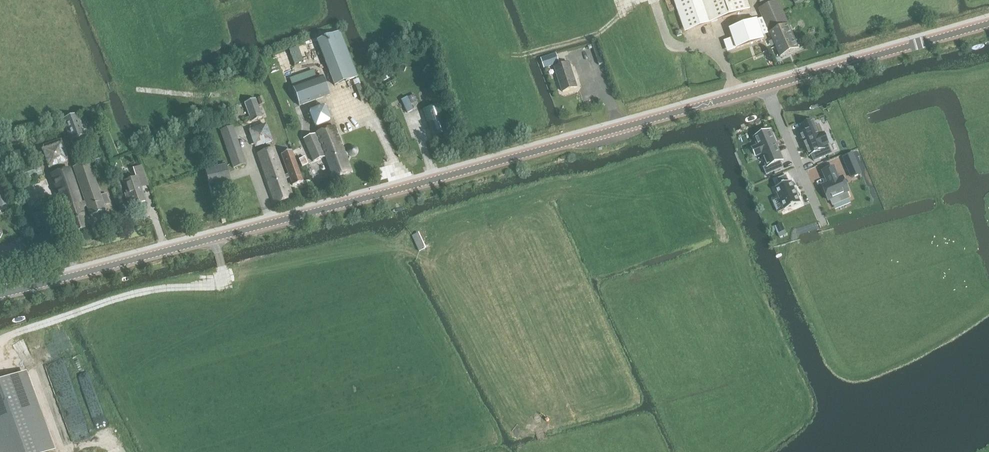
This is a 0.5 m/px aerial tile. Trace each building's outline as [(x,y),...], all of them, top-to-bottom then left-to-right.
[(711,22),(703,0),(677,0),(687,31),(699,27),(711,23),(711,22)] [(711,22),(749,10),(745,0),(703,0),(711,22)] [(778,1),(759,9),(770,33),(781,57),(799,48),(789,24),(778,1)] [(758,19),(730,29),(733,40),(736,49),(737,49),(765,39),(758,19)] [(340,32),(317,41),(334,86),(358,77),(340,32)] [(545,68),(560,63),(557,54),(542,59),(545,68)] [(563,92),(578,87),(569,63),(555,68),(563,92)] [(427,73),(420,76),(430,98),(437,95),(427,73)] [(300,106),(329,94),(322,76),(293,87),(300,106)] [(407,113),(413,110),(407,97),(401,100),(407,113)] [(252,122),(262,118),(255,99),(245,103),(252,122)] [(438,105),(423,110),(433,138),(448,133),(438,105)] [(315,128),(331,121),(325,106),(309,112),(315,128)] [(77,114),(63,118),(70,140),(71,139),(76,152),(89,148),(87,143),(77,114)] [(805,133),(801,135),(810,156),(812,155),(814,162),(832,154),(829,144),(825,134),(824,134),(820,124),(816,127),(813,121),(802,126),(805,133)] [(220,130),(234,168),(246,163),(233,126),(220,130)] [(347,151),(347,152),(344,153),(335,127),(316,133),(317,134),(303,139),(313,162),(325,158),(332,177),(351,170),(345,155),(348,154),(349,155),(350,157),(352,157),(354,157),(356,156),(357,155),(358,153),(358,152),(358,151),(357,149),(356,148),(355,147),(353,146),(351,147),(349,148),(348,150),(347,151)] [(19,136),(17,129),(5,133),(6,136),(10,148),(24,143),(26,134),(25,134),(24,132),(20,134),(20,136),(19,136)] [(758,146),(753,149),(756,157),(762,154),(767,166),(763,168),(767,175),(784,168),(781,162),(783,161),(770,131),(755,137),(758,146)] [(48,169),(68,162),(62,142),(41,149),(48,169)] [(281,154),(288,174),(285,175),(275,148),(257,154),(275,204),(294,198),(289,184),(287,184),(285,179),(289,177),(293,185),(303,182),(292,150),(281,154)] [(853,154),(844,158),(852,177),(861,174),(853,154)] [(305,157),(299,159),(302,167),(303,166),(308,164),(305,157)] [(70,234),(90,227),(83,207),(86,206),(89,216),(106,210),(104,205),(109,204),(106,194),(101,196),(90,162),(73,168),(85,202),(82,203),(71,169),(51,176),(70,234)] [(210,188),(231,182),(227,165),(226,166),(220,167),(205,171),(210,188)] [(133,169),(136,177),(144,174),(141,166),(133,169)] [(830,183),(823,186),(829,201),(831,200),(833,206),(850,198),(847,193),(849,192),(843,177),(839,179),(834,167),(823,172),(827,181),(829,180),(830,183)] [(780,187),(775,188),(785,211),(801,204),(798,196),(799,195),(797,189),(795,189),(791,182),(790,183),(787,175),(777,180),(780,187)] [(137,177),(123,182),(127,194),(125,194),(129,207),(145,201),(137,177)] [(234,192),(231,182),(210,188),(212,197),(234,192)] [(39,212),(32,215),(37,228),(44,225),(39,212)] [(0,382),(0,451),(46,451),(18,376),(0,382)]
